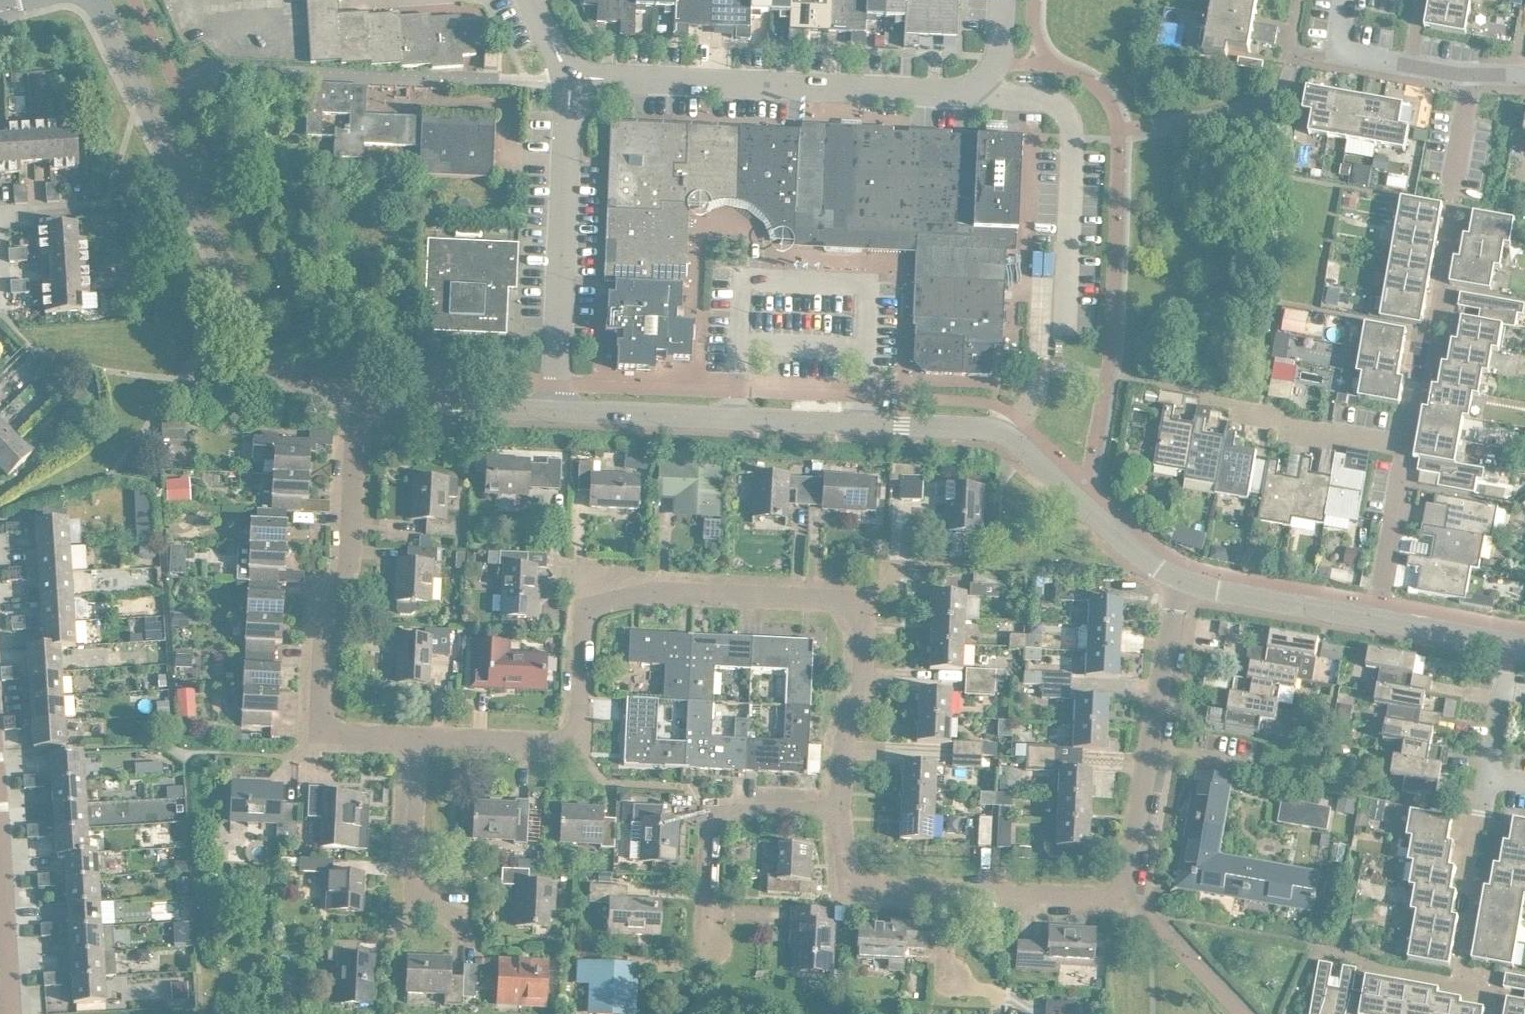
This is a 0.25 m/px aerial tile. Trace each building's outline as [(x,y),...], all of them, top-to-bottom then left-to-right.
[(661,2),(661,0),(589,0),(603,1),(602,17),(626,18),(625,30),(640,30),(641,7),(651,8),(651,1),(661,2)] [(717,22),(718,0),(661,0),(661,2),(670,2),(670,8),(679,9),(678,32),(693,32),(694,21),(717,22)] [(776,7),(776,0),(718,0),(717,22),(741,23),(741,35),(755,35),(756,12),(766,13),(766,6),(776,7)] [(833,27),(834,0),(776,0),(776,7),(785,7),(785,14),(795,14),(794,37),(809,38),(809,26),(833,27)] [(891,12),(892,0),(834,0),(833,27),(856,28),(856,40),(871,40),(872,17),(881,18),(882,12),(891,12)] [(891,12),(901,12),(900,19),(910,19),(909,42),(924,43),(924,31),(962,33),(964,0),(892,0),(891,12)] [(1216,11),(1214,10),(1214,11),(1216,11),(1213,30),(1211,29),(1211,30),(1212,30),(1209,49),(1207,48),(1207,49),(1208,49),(1208,50),(1230,54),(1232,44),(1253,48),(1253,47),(1254,47),(1252,46),(1254,36),(1255,27),(1257,18),(1259,9),(1261,10),(1261,9),(1259,8),(1260,0),(1218,0),(1216,11)] [(1440,0),(1433,0),(1430,16),(1435,17),(1434,24),(1470,31),(1470,30),(1471,30),(1471,29),(1469,29),(1473,6),(1475,7),(1475,6),(1440,0)] [(1269,20),(1257,18),(1255,27),(1267,29),(1269,20)] [(1282,23),(1269,20),(1267,29),(1281,31),(1282,23)] [(1267,29),(1255,27),(1254,36),(1266,38),(1267,29)] [(1279,40),(1281,31),(1267,29),(1266,38),(1279,40)] [(489,64),(503,65),(504,41),(490,40),(489,64)] [(1241,62),(1254,64),(1255,55),(1243,53),(1241,62)] [(1255,55),(1254,64),(1266,66),(1268,57),(1255,55)] [(27,69),(16,69),(16,78),(27,78),(27,69)] [(1332,133),(1340,88),(1340,87),(1340,90),(1312,85),(1313,83),(1312,83),(1311,83),(1307,106),(1317,108),(1313,129),(1313,130),(1314,130),(1314,128),(1332,131),(1332,133)] [(1351,137),(1355,114),(1365,116),(1369,93),(1368,93),(1368,95),(1340,90),(1341,88),(1340,88),(1332,133),(1333,133),(1333,131),(1351,135),(1351,137)] [(1379,142),(1388,96),(1387,96),(1387,98),(1369,95),(1369,93),(1365,116),(1355,114),(1351,137),(1352,137),(1352,135),(1379,140),(1379,142)] [(1388,96),(1379,142),(1380,142),(1380,140),(1408,145),(1408,147),(1409,147),(1409,146),(1414,123),(1404,121),(1408,100),(1407,100),(1407,99),(1406,99),(1406,101),(1388,98),(1388,96)] [(1408,100),(1404,121),(1414,123),(1418,102),(1408,100)] [(666,198),(693,200),(693,199),(685,199),(686,189),(690,189),(690,179),(684,179),(684,175),(678,175),(679,160),(691,161),(693,120),(616,117),(612,205),(666,208),(666,198)] [(64,127),(65,127),(64,119),(37,121),(40,158),(55,157),(56,157),(55,142),(65,142),(64,127)] [(748,196),(755,199),(757,192),(758,177),(765,177),(766,146),(782,146),(783,124),(693,120),(691,161),(679,160),(678,175),(684,175),(684,179),(690,179),(690,189),(686,189),(685,199),(693,199),(693,200),(704,201),(713,197),(721,195),(730,194),(738,194),(748,196)] [(24,159),(25,159),(40,158),(37,121),(11,123),(11,131),(12,130),(13,145),(23,144),(24,159)] [(786,238),(799,238),(801,204),(801,194),(804,136),(805,125),(783,124),(782,146),(766,146),(765,177),(758,177),(757,192),(755,199),(762,203),(769,208),(775,214),(780,221),(784,229),(786,238)] [(932,244),(931,275),(1010,278),(1011,247),(1021,248),(1026,135),(837,127),(805,125),(804,136),(801,194),(801,204),(799,238),(932,244)] [(1422,125),(1420,136),(1430,138),(1432,127),(1422,125)] [(81,126),(65,127),(64,127),(65,142),(55,142),(56,157),(55,157),(55,165),(83,163),(81,126)] [(0,131),(0,168),(25,167),(25,159),(24,159),(23,144),(13,145),(12,130),(11,131),(0,131)] [(1380,152),(1378,164),(1390,166),(1393,154),(1380,152)] [(1347,161),(1345,171),(1353,172),(1355,162),(1347,161)] [(1359,161),(1356,179),(1373,181),(1376,163),(1359,161)] [(1316,165),(1315,173),(1325,174),(1326,167),(1316,165)] [(51,179),(52,188),(64,187),(63,179),(51,179)] [(19,181),(20,190),(32,189),(31,181),(19,181)] [(64,187),(52,188),(52,197),(64,196),(64,187)] [(32,189),(20,190),(20,199),(32,198),(32,189)] [(1348,194),(1347,201),(1360,203),(1361,196),(1348,194)] [(1401,218),(1400,218),(1442,226),(1445,209),(1440,208),(1441,200),(1406,194),(1405,195),(1407,196),(1403,218),(1401,218)] [(689,281),(693,200),(666,198),(666,208),(612,205),(609,278),(620,279),(620,278),(689,281)] [(1477,216),(1474,233),(1508,239),(1508,240),(1514,242),(1515,241),(1515,240),(1513,240),(1517,217),(1519,217),(1520,217),(1519,217),(1519,216),(1483,210),(1482,217),(1477,216)] [(1396,242),(1438,249),(1441,232),(1435,231),(1436,226),(1442,227),(1442,226),(1400,218),(1400,219),(1402,219),(1398,242),(1396,242)] [(83,236),(82,236),(81,220),(44,222),(46,250),(54,249),(54,248),(69,247),(68,237),(83,236)] [(1467,239),(1464,256),(1498,262),(1498,263),(1505,264),(1506,264),(1506,263),(1504,263),(1508,240),(1508,239),(1474,233),(1472,240),(1467,239)] [(90,235),(82,236),(83,236),(68,237),(69,247),(54,248),(54,249),(55,264),(92,262),(90,235)] [(433,235),(430,287),(438,287),(436,327),(511,331),(513,284),(521,284),(523,239),(433,235)] [(1392,265),(1392,266),(1434,273),(1437,256),(1431,255),(1432,249),(1438,251),(1438,249),(1396,242),(1398,243),(1394,266),(1392,265)] [(31,243),(23,244),(23,256),(32,255),(31,243)] [(23,256),(23,244),(14,244),(15,257),(23,256)] [(1498,262),(1464,256),(1463,262),(1457,261),(1454,280),(1495,287),(1495,286),(1496,286),(1494,285),(1498,263),(1498,262)] [(94,289),(92,262),(55,264),(56,279),(56,280),(71,279),(71,289),(86,288),(86,289),(94,289)] [(1388,289),(1430,297),(1433,279),(1427,278),(1428,273),(1434,274),(1434,273),(1392,266),(1394,266),(1390,289),(1388,289)] [(33,275),(25,276),(25,288),(34,287),(33,275)] [(931,275),(929,315),(1000,318),(1008,318),(1010,278),(931,275)] [(25,288),(25,276),(16,276),(16,288),(25,288)] [(688,307),(689,281),(620,278),(620,279),(620,290),(614,290),(612,320),(611,320),(610,327),(623,328),(622,338),(621,345),(623,345),(622,364),(641,365),(641,364),(652,365),(652,367),(660,367),(660,355),(678,356),(678,354),(696,355),(697,336),(696,336),(697,325),(699,325),(699,317),(685,317),(685,307),(688,307)] [(87,305),(86,289),(86,288),(71,289),(71,279),(56,280),(56,279),(48,280),(50,307),(87,305)] [(1333,284),(1331,299),(1342,301),(1345,286),(1333,284)] [(1430,297),(1388,289),(1388,290),(1390,290),(1386,313),(1384,312),(1384,313),(1384,314),(1420,320),(1421,313),(1427,314),(1430,297)] [(1483,317),(1506,321),(1505,322),(1507,322),(1519,324),(1520,323),(1519,323),(1521,310),(1524,310),(1524,299),(1465,289),(1462,302),(1463,302),(1485,306),(1483,317)] [(1290,305),(1287,327),(1310,331),(1313,309),(1290,305)] [(1000,318),(929,315),(929,322),(920,321),(919,356),(931,369),(994,372),(997,368),(1000,318)] [(1465,321),(1461,338),(1496,344),(1495,346),(1502,347),(1502,346),(1503,346),(1503,345),(1501,345),(1505,322),(1506,321),(1483,317),(1471,315),(1470,322),(1465,321)] [(1364,344),(1406,352),(1409,334),(1404,333),(1405,326),(1369,320),(1368,321),(1370,321),(1366,344),(1364,344)] [(1455,344),(1452,361),(1486,367),(1486,368),(1493,369),(1494,368),(1492,368),(1495,346),(1496,344),(1461,338),(1460,345),(1455,344)] [(1361,369),(1368,370),(1368,369),(1402,375),(1405,358),(1399,357),(1400,352),(1406,353),(1406,352),(1364,344),(1364,345),(1366,345),(1362,368),(1360,368),(1361,368),(1361,369)] [(1445,366),(1442,384),(1476,390),(1476,391),(1483,392),(1483,391),(1484,392),(1484,391),(1482,390),(1486,368),(1486,367),(1452,361),(1451,367),(1445,366)] [(1368,369),(1368,370),(1364,392),(1362,392),(1362,393),(1362,394),(1363,394),(1403,401),(1406,383),(1401,382),(1402,375),(1368,369)] [(1275,375),(1272,393),(1295,397),(1298,379),(1275,375)] [(1435,392),(1432,406),(1466,412),(1466,414),(1473,415),(1473,414),(1474,414),(1472,413),(1476,391),(1476,390),(1442,384),(1441,390),(1435,389),(1435,392)] [(1152,385),(1150,397),(1161,399),(1163,387),(1152,385)] [(1182,466),(1189,467),(1190,468),(1198,420),(1176,416),(1178,403),(1179,403),(1179,402),(1185,403),(1187,391),(1163,387),(1161,399),(1169,400),(1158,462),(1159,462),(1159,461),(1182,465),(1182,466)] [(1138,388),(1136,398),(1146,399),(1148,390),(1138,388)] [(1353,391),(1352,399),(1361,401),(1363,394),(1362,394),(1362,393),(1353,391)] [(1212,480),(1220,481),(1221,481),(1229,433),(1228,433),(1206,430),(1209,416),(1213,417),(1216,404),(1201,402),(1198,420),(1190,468),(1189,467),(1188,475),(1189,475),(1190,474),(1213,478),(1212,480)] [(1425,412),(1422,429),(1464,436),(1462,436),(1466,414),(1466,412),(1432,406),(1431,413),(1425,412)] [(18,431),(17,429),(18,428),(9,418),(8,420),(1,413),(0,414),(0,448),(18,431)] [(1221,481),(1220,481),(1219,489),(1220,489),(1220,488),(1243,492),(1243,493),(1252,495),(1260,446),(1259,446),(1259,447),(1237,443),(1239,430),(1240,430),(1240,429),(1230,427),(1228,433),(1229,433),(1221,481)] [(1425,447),(1424,454),(1458,460),(1458,459),(1462,437),(1464,437),(1464,436),(1422,429),(1419,446),(1425,447)] [(0,448),(0,458),(13,472),(36,449),(34,447),(35,446),(26,436),(25,438),(18,431),(0,448)] [(277,469),(315,471),(314,470),(316,434),(259,432),(258,456),(279,457),(279,469),(277,469)] [(631,449),(630,464),(655,466),(656,450),(631,449)] [(1339,450),(1335,472),(1336,473),(1329,511),(1330,511),(1353,515),(1353,516),(1361,518),(1370,470),(1369,470),(1347,466),(1349,453),(1350,453),(1350,452),(1339,450)] [(1302,475),(1303,475),(1296,513),(1297,514),(1320,518),(1319,519),(1328,520),(1330,511),(1329,511),(1336,473),(1335,472),(1314,469),(1316,455),(1317,455),(1317,454),(1306,452),(1302,475)] [(1458,460),(1424,454),(1421,467),(1422,467),(1444,471),(1442,482),(1442,481),(1442,482),(1479,489),(1479,488),(1478,488),(1481,474),(1486,475),(1486,476),(1487,476),(1489,465),(1460,460),(1460,459),(1458,459),(1458,460)] [(552,460),(535,459),(535,457),(492,455),(490,489),(491,489),(491,488),(507,489),(508,489),(516,489),(516,490),(520,490),(528,490),(529,490),(533,490),(533,491),(534,491),(535,479),(551,480),(551,484),(564,485),(565,485),(566,456),(553,455),(552,460)] [(1303,475),(1302,475),(1280,471),(1283,458),(1284,458),(1284,457),(1273,455),(1262,517),(1263,517),(1263,516),(1286,520),(1286,521),(1295,523),(1297,514),(1296,513),(1303,475)] [(596,502),(642,504),(644,472),(599,469),(599,457),(584,457),(583,486),(597,487),(596,502)] [(668,461),(667,490),(683,491),(682,508),(722,509),(724,463),(684,462),(668,461)] [(277,494),(277,504),(277,505),(292,506),(292,507),(306,508),(307,495),(314,496),(314,495),(313,494),(314,472),(315,472),(315,471),(277,469),(277,470),(279,470),(277,493),(276,493),(276,494),(277,494)] [(814,501),(816,474),(794,473),(794,471),(760,469),(758,511),(792,513),(794,485),(802,485),(801,500),(814,501)] [(830,474),(816,474),(814,501),(828,502),(828,504),(882,507),(884,473),(871,473),(830,470),(830,474)] [(907,495),(927,496),(928,473),(908,472),(907,495)] [(418,473),(417,486),(416,514),(432,515),(431,529),(461,531),(461,512),(452,512),(454,474),(418,473)] [(195,474),(171,475),(173,496),(196,495),(195,474)] [(960,480),(959,498),(951,498),(949,527),(987,529),(989,481),(960,480)] [(1453,503),(1449,525),(1487,532),(1487,533),(1496,534),(1498,526),(1497,525),(1501,502),(1502,502),(1502,501),(1440,490),(1438,501),(1439,501),(1453,503)] [(254,539),(254,540),(292,542),(292,541),(290,541),(291,519),(293,519),(293,518),(292,517),(292,507),(292,506),(277,505),(277,504),(262,504),(262,516),(255,516),(255,517),(256,517),(255,540),(254,539)] [(41,517),(42,542),(74,540),(74,539),(76,539),(75,526),(73,526),(73,516),(41,517)] [(709,516),(709,535),(712,535),(722,536),(724,536),(725,516),(709,516)] [(11,519),(11,528),(29,527),(28,518),(11,519)] [(1439,533),(1435,555),(1435,556),(1474,563),(1483,565),(1484,556),(1483,556),(1487,533),(1487,532),(1449,525),(1426,521),(1425,531),(1426,532),(1426,531),(1439,533)] [(1202,528),(1197,543),(1206,546),(1211,531),(1205,529),(1202,528)] [(425,532),(425,543),(436,544),(436,532),(425,532)] [(712,535),(712,547),(722,548),(722,536),(712,535)] [(42,542),(44,567),(76,565),(76,564),(78,564),(77,550),(75,551),(74,540),(42,542)] [(254,565),(254,576),(283,578),(283,566),(290,566),(291,565),(289,565),(290,542),(292,542),(254,540),(254,541),(255,541),(254,564),(253,563),(253,565),(254,565)] [(160,541),(144,541),(144,553),(160,553),(160,541)] [(413,543),(412,555),(403,555),(401,597),(403,597),(403,606),(406,609),(417,609),(421,605),(421,598),(435,598),(437,558),(442,558),(442,544),(436,544),(425,543),(413,543)] [(1217,543),(1215,555),(1232,558),(1234,551),(1230,545),(1217,543)] [(1352,544),(1350,559),(1365,561),(1368,546),(1352,544)] [(541,561),(533,561),(533,548),(505,547),(505,560),(510,561),(507,611),(539,613),(541,561)] [(462,549),(461,564),(470,564),(470,549),(462,549)] [(1435,556),(1435,555),(1413,551),(1411,562),(1412,562),(1426,564),(1422,586),(1421,586),(1421,587),(1469,595),(1471,586),(1470,586),(1474,563),(1435,556)] [(1489,555),(1487,564),(1501,567),(1502,558),(1489,555)] [(23,575),(22,563),(13,564),(14,576),(23,575)] [(31,563),(22,563),(23,575),(32,575),(31,563)] [(44,567),(45,592),(77,590),(77,588),(79,588),(78,575),(76,575),(76,565),(44,567)] [(250,611),(250,612),(288,614),(288,613),(287,613),(288,591),(289,591),(289,589),(282,589),(283,578),(254,576),(253,588),(252,588),(252,589),(253,589),(252,611),(250,611)] [(975,579),(975,592),(1004,593),(1004,580),(975,579)] [(1061,596),(1090,597),(1090,584),(1061,583),(1061,596)] [(938,589),(937,614),(969,616),(971,590),(938,589)] [(45,592),(47,617),(79,615),(79,613),(81,613),(80,600),(78,600),(77,590),(45,592)] [(1094,596),(1093,622),(1125,623),(1126,597),(1094,596)] [(179,609),(178,621),(194,622),(195,609),(179,609)] [(34,612),(25,613),(26,625),(35,624),(34,612)] [(251,637),(250,648),(279,649),(280,638),(287,638),(287,637),(286,637),(287,614),(288,615),(288,614),(250,612),(250,613),(252,613),(251,636),(249,635),(249,637),(251,637)] [(26,625),(25,613),(16,613),(17,625),(26,625)] [(937,614),(936,639),(968,641),(969,616),(937,614)] [(47,617),(48,641),(48,642),(64,641),(64,642),(80,641),(80,638),(82,638),(81,625),(79,625),(79,615),(47,617)] [(1225,617),(1223,630),(1231,632),(1234,618),(1225,617)] [(166,618),(151,619),(151,634),(166,634),(166,618)] [(1093,622),(1091,646),(1124,648),(1125,623),(1093,622)] [(434,650),(455,651),(456,625),(430,624),(430,632),(405,631),(403,677),(433,678),(434,650)] [(1276,626),(1270,660),(1304,666),(1306,652),(1320,655),(1324,635),(1276,626)] [(668,696),(693,697),(696,630),(648,628),(647,648),(634,647),(633,659),(670,660),(668,696)] [(693,697),(718,698),(720,663),(756,664),(756,652),(744,652),(745,632),(696,630),(693,697)] [(1014,643),(1030,643),(1030,631),(1015,630),(1014,643)] [(1030,631),(1030,643),(1046,644),(1046,631),(1030,631)] [(792,666),(790,701),(815,703),(819,636),(769,633),(768,653),(756,652),(756,664),(792,666)] [(547,666),(548,652),(548,651),(512,649),(512,639),(479,638),(478,665),(481,665),(481,664),(495,665),(494,683),(549,685),(550,666),(547,666)] [(968,641),(936,639),(934,665),(967,666),(968,641)] [(1327,640),(1325,653),(1345,656),(1347,643),(1327,640)] [(32,642),(34,668),(66,666),(66,664),(68,664),(67,650),(65,650),(64,642),(64,641),(48,642),(48,641),(32,642)] [(1384,666),(1382,679),(1416,685),(1422,652),(1374,643),(1370,663),(1384,666)] [(1124,648),(1091,646),(1090,672),(1123,674),(1124,648)] [(1362,646),(1360,655),(1370,656),(1372,647),(1362,646)] [(247,683),(247,684),(285,686),(285,685),(283,685),(284,662),(286,662),(286,661),(279,661),(279,649),(250,648),(249,660),(248,659),(248,661),(249,661),(248,683),(247,683)] [(181,650),(181,662),(197,662),(197,650),(181,650)] [(1255,657),(1249,691),(1249,692),(1283,698),(1286,683),(1300,686),(1304,666),(1270,660),(1255,657)] [(23,662),(14,663),(15,675),(24,675),(23,662)] [(15,675),(14,663),(6,663),(6,676),(15,675)] [(971,665),(970,677),(1000,679),(1000,677),(1000,666),(971,665)] [(34,668),(35,693),(67,691),(67,688),(69,688),(69,675),(67,675),(66,666),(34,668)] [(1000,666),(1000,677),(1009,678),(1009,666),(1000,666)] [(1048,668),(1047,681),(1077,682),(1077,670),(1048,668)] [(1000,679),(970,677),(970,690),(999,691),(1000,679)] [(1393,702),(1390,715),(1425,721),(1431,687),(1416,685),(1382,679),(1378,699),(1393,702)] [(1077,682),(1047,681),(1047,694),(1076,695),(1077,682)] [(285,686),(247,684),(247,685),(248,685),(248,687),(244,689),(243,703),(247,705),(247,707),(246,707),(246,709),(247,709),(246,721),(276,722),(276,710),(283,710),(283,709),(282,709),(283,686),(285,686)] [(200,685),(182,686),(183,713),(201,712),(200,685)] [(924,686),(923,712),(956,713),(957,688),(924,686)] [(1249,692),(1249,691),(1235,689),(1229,722),(1231,722),(1258,727),(1263,728),(1266,714),(1280,717),(1283,698),(1249,692)] [(35,693),(37,717),(69,715),(69,713),(71,713),(70,700),(68,700),(67,691),(35,693)] [(1080,694),(1079,719),(1111,721),(1112,695),(1080,694)] [(629,758),(690,762),(691,738),(661,737),(663,695),(651,695),(651,707),(631,706),(629,758)] [(174,697),(162,698),(162,711),(175,710),(174,697)] [(740,745),(752,746),(752,735),(716,733),(718,698),(693,697),(691,738),(690,762),(739,765),(740,745)] [(752,735),(752,746),(764,747),(763,766),(812,769),(815,703),(790,701),(788,736),(752,735)] [(1345,701),(1342,716),(1354,718),(1356,703),(1345,701)] [(18,725),(17,712),(9,713),(9,725),(18,725)] [(26,712),(17,712),(18,725),(27,724),(26,712)] [(956,713),(923,712),(922,737),(954,739),(956,713)] [(69,715),(37,717),(38,743),(71,741),(70,738),(72,738),(72,725),(70,725),(69,715)] [(1401,738),(1398,752),(1433,758),(1435,743),(1447,745),(1450,727),(1438,725),(1439,724),(1425,721),(1390,715),(1387,736),(1401,738)] [(1111,721),(1079,719),(1078,745),(1110,746),(1111,721)] [(1231,722),(1230,728),(1257,733),(1258,727),(1231,722)] [(958,737),(958,750),(987,751),(988,739),(958,737)] [(1333,750),(1346,752),(1347,740),(1335,738),(1333,750)] [(1032,741),(1031,753),(1061,755),(1061,742),(1032,741)] [(55,750),(57,776),(89,774),(88,772),(90,771),(90,758),(88,758),(87,748),(55,750)] [(987,751),(958,750),(957,762),(986,764),(987,751)] [(1433,758),(1398,752),(1395,771),(1409,774),(1407,788),(1441,794),(1447,760),(1433,758)] [(1061,755),(1031,753),(1031,766),(1060,767),(1061,755)] [(168,758),(154,759),(155,769),(168,768),(168,758)] [(908,759),(907,784),(940,786),(941,760),(908,759)] [(1064,766),(1063,791),(1095,793),(1097,767),(1064,766)] [(46,770),(37,771),(38,783),(46,782),(46,770)] [(38,783),(37,771),(28,771),(29,783),(38,783)] [(57,776),(58,800),(90,798),(90,796),(92,796),(91,783),(89,783),(89,774),(57,776)] [(1005,777),(1005,786),(1020,786),(1020,778),(1005,777)] [(281,834),(299,835),(301,804),(286,803),(287,781),(237,778),(235,815),(282,818),(281,834)] [(1200,780),(1194,814),(1229,820),(1235,786),(1200,780)] [(188,782),(172,783),(173,793),(188,792),(188,782)] [(326,784),(317,783),(317,782),(314,782),(313,812),(327,813),(325,843),(363,844),(365,805),(366,805),(367,800),(365,800),(366,788),(329,787),(329,783),(326,782),(326,784)] [(907,784),(906,809),(938,811),(940,786),(907,784)] [(625,786),(625,797),(636,797),(636,787),(625,786)] [(985,801),(1001,801),(1001,789),(985,788),(985,801)] [(1001,789),(1001,801),(1017,802),(1017,789),(1001,789)] [(1063,791),(1062,816),(1094,818),(1095,793),(1063,791)] [(1343,795),(1340,807),(1358,811),(1360,798),(1343,795)] [(1377,795),(1373,814),(1387,817),(1391,798),(1377,795)] [(478,817),(478,832),(518,834),(518,839),(532,839),(534,796),(520,796),(520,800),(479,798),(479,813),(478,813),(478,817)] [(58,800),(60,825),(92,823),(91,821),(93,821),(93,808),(91,808),(90,798),(58,800)] [(1295,820),(1307,823),(1311,800),(1299,798),(1295,820)] [(637,818),(647,818),(645,856),(681,858),(683,816),(667,816),(668,801),(638,800),(637,818)] [(1307,823),(1319,825),(1323,802),(1311,800),(1307,823)] [(606,843),(619,843),(621,814),(608,813),(609,804),(567,802),(566,817),(565,817),(565,822),(566,821),(565,836),(606,838),(606,843)] [(1323,802),(1319,825),(1332,827),(1336,804),(1323,802)] [(1410,833),(1417,834),(1418,833),(1453,839),(1456,822),(1450,821),(1451,814),(1415,807),(1415,808),(1414,808),(1416,809),(1412,832),(1410,831),(1410,832),(1411,832),(1410,833)] [(938,811),(906,809),(905,835),(937,836),(938,811)] [(1361,809),(1360,822),(1371,824),(1373,811),(1361,809)] [(984,813),(983,842),(996,842),(997,813),(984,813)] [(1003,814),(1002,843),(1015,843),(1016,814),(1003,814)] [(1194,814),(1188,847),(1223,854),(1229,820),(1194,814)] [(1094,818),(1062,816),(1060,842),(1093,843),(1094,818)] [(1514,840),(1524,842),(1524,816),(1523,816),(1522,823),(1517,822),(1514,840)] [(41,832),(40,820),(31,821),(32,833),(41,832)] [(49,820),(40,820),(41,832),(50,832),(49,820)] [(61,851),(69,850),(69,849),(93,848),(93,847),(93,846),(95,846),(94,832),(92,832),(92,823),(60,825),(61,851)] [(1327,831),(1325,843),(1333,844),(1335,832),(1327,831)] [(1412,857),(1419,859),(1419,857),(1454,864),(1457,846),(1451,845),(1453,839),(1418,833),(1417,834),(1414,856),(1412,856),(1411,857),(1412,857)] [(784,840),(782,871),(772,871),(771,888),(804,889),(805,877),(816,877),(816,876),(815,876),(816,842),(817,842),(817,840),(783,838),(783,840),(784,840)] [(1504,862),(1524,866),(1524,842),(1514,840),(1512,846),(1507,845),(1504,862)] [(1024,843),(1024,855),(1036,855),(1036,843),(1024,843)] [(69,849),(69,850),(71,874),(103,872),(103,870),(105,870),(104,857),(102,857),(101,847),(93,847),(93,848),(69,849)] [(1182,883),(1216,889),(1223,854),(1188,847),(1182,883)] [(305,854),(304,869),(324,870),(324,883),(333,883),(332,905),(366,907),(368,885),(366,885),(366,879),(368,879),(368,868),(337,867),(338,856),(305,854)] [(1216,889),(1250,895),(1257,860),(1223,854),(1216,889)] [(192,856),(180,857),(180,867),(192,867),(192,856)] [(1414,882),(1420,883),(1421,882),(1455,888),(1458,871),(1453,870),(1454,864),(1419,857),(1419,859),(1415,881),(1413,880),(1413,881),(1414,881),(1414,882)] [(1250,895),(1283,900),(1290,865),(1257,860),(1250,895)] [(1494,885),(1524,890),(1524,866),(1504,862),(1503,869),(1497,868),(1494,885)] [(560,879),(534,878),(534,865),(507,864),(506,880),(522,881),(522,893),(523,893),(523,901),(521,901),(520,921),(553,922),(554,906),(558,906),(560,879)] [(1290,865),(1283,900),(1318,907),(1320,897),(1321,897),(1321,895),(1320,894),(1324,871),(1290,865)] [(60,868),(51,869),(52,881),(61,880),(60,868)] [(52,881),(51,869),(42,869),(43,882),(52,881)] [(604,869),(603,878),(616,878),(616,869),(604,869)] [(71,874),(72,899),(104,897),(104,895),(106,895),(105,881),(103,882),(103,872),(71,874)] [(194,874),(182,874),(182,889),(194,889),(194,874)] [(659,907),(661,907),(662,896),(632,894),(632,882),(595,880),(594,897),(616,898),(614,928),(658,930),(659,907)] [(1415,907),(1422,908),(1422,907),(1457,913),(1460,896),(1454,895),(1455,888),(1421,882),(1420,883),(1417,906),(1415,905),(1414,906),(1415,906),(1415,907)] [(1484,908),(1524,915),(1524,914),(1524,910),(1524,890),(1494,885),(1493,891),(1487,890),(1484,908)] [(72,899),(74,924),(106,922),(106,920),(108,920),(107,906),(105,906),(104,897),(72,899)] [(797,933),(801,933),(799,965),(835,967),(838,919),(829,918),(830,906),(799,904),(797,933)] [(1416,929),(1416,930),(1458,937),(1461,920),(1455,919),(1457,913),(1422,907),(1422,908),(1418,930),(1416,929)] [(1480,931),(1522,939),(1522,938),(1520,938),(1524,915),(1484,908),(1484,909),(1490,910),(1489,915),(1483,914),(1480,931)] [(907,919),(896,918),(896,922),(864,920),(862,954),(894,956),(894,965),(908,966),(909,942),(931,943),(932,917),(907,916),(907,919)] [(55,930),(54,918),(45,919),(46,931),(55,930)] [(63,918),(54,918),(55,930),(64,930),(63,918)] [(1356,920),(1355,930),(1360,931),(1366,927),(1367,922),(1356,920)] [(74,924),(75,948),(107,946),(107,944),(109,944),(108,931),(106,931),(106,922),(74,924)] [(1064,956),(1098,958),(1100,926),(1054,923),(1053,940),(1023,938),(1021,964),(1064,967),(1064,956)] [(1458,937),(1416,930),(1418,931),(1414,954),(1412,953),(1412,954),(1412,955),(1453,962),(1457,944),(1451,943),(1452,937),(1458,938),(1458,937)] [(1522,939),(1480,931),(1480,932),(1486,933),(1485,939),(1479,938),(1476,956),(1517,963),(1518,963),(1518,962),(1516,962),(1520,939),(1522,939)] [(379,952),(362,951),(363,936),(333,935),(332,955),(344,956),(342,994),(376,995),(379,952)] [(75,948),(77,973),(109,971),(109,969),(111,969),(110,956),(108,956),(107,946),(75,948)] [(154,946),(141,946),(141,952),(148,958),(154,958),(154,946)] [(455,953),(415,951),(414,951),(412,987),(449,989),(449,999),(467,1000),(467,992),(468,972),(455,971),(455,953)] [(524,962),(505,961),(504,961),(503,993),(527,995),(526,1001),(550,1002),(552,958),(524,956),(524,962)] [(1344,985),(1343,985),(1332,983),(1336,961),(1336,960),(1323,958),(1313,1013),(1339,1013),(1344,985)] [(585,959),(584,976),(598,977),(597,1006),(637,1008),(639,962),(599,960),(585,959)] [(468,972),(467,992),(478,992),(480,992),(482,960),(470,960),(468,960),(468,972)] [(1365,1012),(1364,1012),(1368,989),(1367,989),(1356,987),(1359,965),(1360,965),(1360,964),(1347,962),(1343,985),(1344,985),(1339,1013),(1364,1013),(1365,1012)] [(66,967),(58,968),(59,980),(67,979),(66,967)] [(59,980),(58,968),(49,968),(49,981),(59,980)] [(1510,970),(1507,984),(1508,984),(1509,983),(1524,986),(1524,973),(1510,970)] [(109,971),(77,973),(78,999),(110,997),(110,994),(112,994),(111,981),(109,981),(109,971)] [(1395,977),(1394,977),(1393,982),(1387,981),(1388,976),(1370,972),(1367,989),(1368,989),(1364,1012),(1365,1012),(1375,1013),(1388,1013),(1395,977)] [(1418,981),(1417,987),(1411,986),(1412,980),(1395,977),(1388,1013),(1413,1013),(1418,981)] [(193,978),(179,978),(179,995),(193,995),(193,978)] [(1441,991),(1435,990),(1436,984),(1418,981),(1413,1013),(1437,1013),(1441,991)] [(1464,1000),(1458,999),(1458,994),(1441,991),(1437,1013),(1461,1013),(1464,1000)] [(1508,1013),(1524,1013),(1524,997),(1517,996),(1515,1003),(1510,1002),(1508,1013)] [(1080,999),(1051,997),(1050,1013),(1080,1013),(1080,999)] [(1487,1010),(1480,1009),(1481,1003),(1464,1000),(1461,1013),(1487,1013),(1487,1010)]
